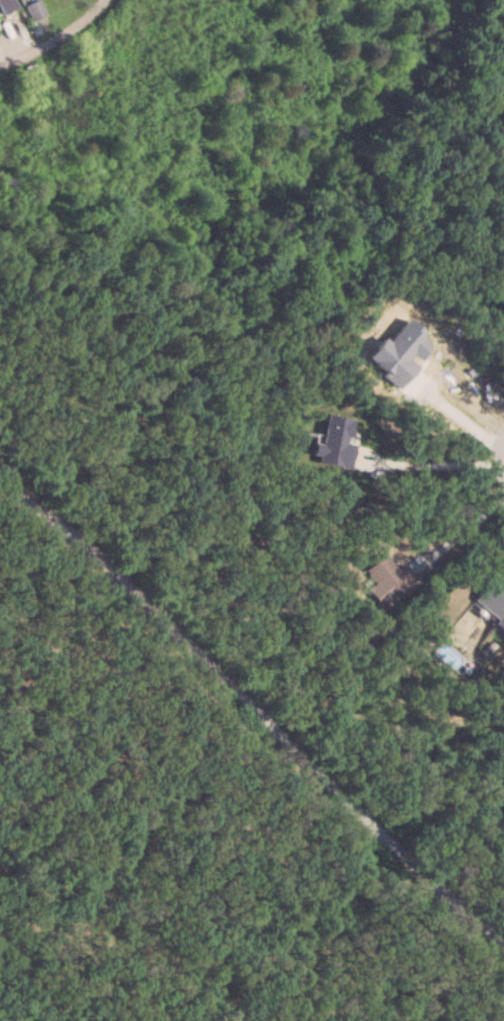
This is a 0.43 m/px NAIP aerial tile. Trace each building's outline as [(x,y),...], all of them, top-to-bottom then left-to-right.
[(14,9),(10,0),(0,0),(0,15),(14,9)] [(45,14),(36,1),(24,8),(33,22),(45,14)] [(402,565),(393,571),(384,556),(364,569),(384,600),(412,582),(402,565)] [(502,578),(497,584),(491,578),(471,601),(503,629),(503,579),(502,578)]
